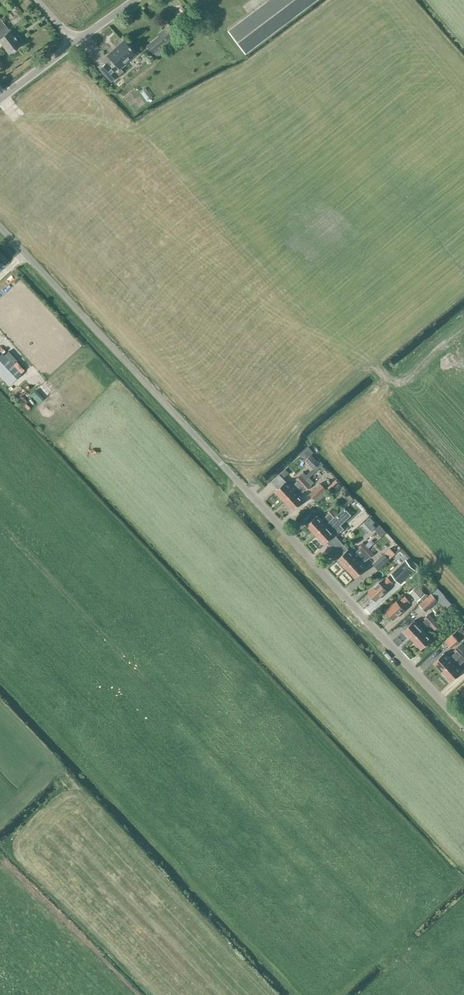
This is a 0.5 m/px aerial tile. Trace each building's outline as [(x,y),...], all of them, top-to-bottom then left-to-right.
[(228,31),(245,53),(315,0),(269,0),(228,31)] [(3,35),(0,37),(0,42),(8,54),(20,45),(10,30),(8,31),(0,20),(0,31),(3,35)] [(175,36),(167,26),(156,34),(158,36),(145,45),(152,54),(175,36)] [(106,63),(100,68),(111,81),(117,76),(113,71),(118,67),(119,69),(136,54),(126,44),(123,41),(107,55),(107,56),(112,61),(107,65),(106,63)] [(132,84),(140,94),(144,91),(136,81),(132,84)] [(125,93),(133,89),(131,85),(122,89),(125,93)] [(10,339),(0,326),(0,347),(10,339)] [(4,357),(0,360),(0,376),(9,385),(20,374),(4,357)] [(27,397),(34,391),(25,381),(18,387),(27,397)] [(311,454),(305,460),(313,469),(319,463),(311,454)] [(304,472),(301,475),(306,480),(309,477),(304,472)] [(275,492),(284,501),(306,480),(301,475),(296,479),(297,480),(291,486),(287,481),(275,492)] [(293,510),(304,500),(299,495),(306,489),(306,490),(315,483),(309,477),(306,480),(284,501),(293,510)] [(326,489),(320,483),(309,494),(317,502),(327,493),(325,490),(326,489)] [(306,525),(315,534),(337,514),(332,508),(327,513),(328,514),(322,520),(318,515),(306,525)] [(343,520),(337,514),(315,534),(323,544),(335,533),(330,529),(337,523),(338,524),(343,520)] [(374,514),(364,523),(371,531),(381,522),(374,514)] [(380,526),(375,530),(381,536),(386,532),(380,526)] [(309,542),(309,557),(317,557),(317,542),(309,542)] [(358,547),(364,552),(368,548),(363,542),(358,547)] [(364,552),(356,559),(346,568),(355,578),(365,569),(361,564),(369,558),(374,554),(368,548),(364,552)] [(338,560),(346,568),(356,559),(349,551),(338,560)] [(389,560),(383,553),(372,564),(378,570),(389,560)] [(408,575),(400,567),(392,574),(400,583),(408,575)] [(380,583),(369,593),(375,600),(386,590),(385,589),(392,583),(387,578),(380,584),(380,583)] [(424,595),(416,587),(410,593),(417,601),(424,595)] [(438,601),(431,593),(419,604),(426,612),(438,601)] [(398,603),(397,602),(386,612),(393,619),(403,609),(402,608),(409,602),(405,597),(398,603)] [(404,631),(412,640),(422,630),(429,624),(434,620),(428,614),(424,618),(425,619),(418,626),(414,622),(404,631)] [(439,626),(434,620),(429,624),(434,630),(439,626)] [(431,639),(422,630),(412,640),(420,649),(431,639)] [(455,646),(462,637),(456,631),(448,639),(455,646)] [(444,654),(434,663),(442,672),(451,664),(452,663),(463,652),(461,649),(460,648),(458,646),(453,651),(455,652),(448,658),(444,654)] [(442,672),(450,681),(460,672),(457,668),(463,662),(463,652),(452,663),(451,664),(442,672)]
